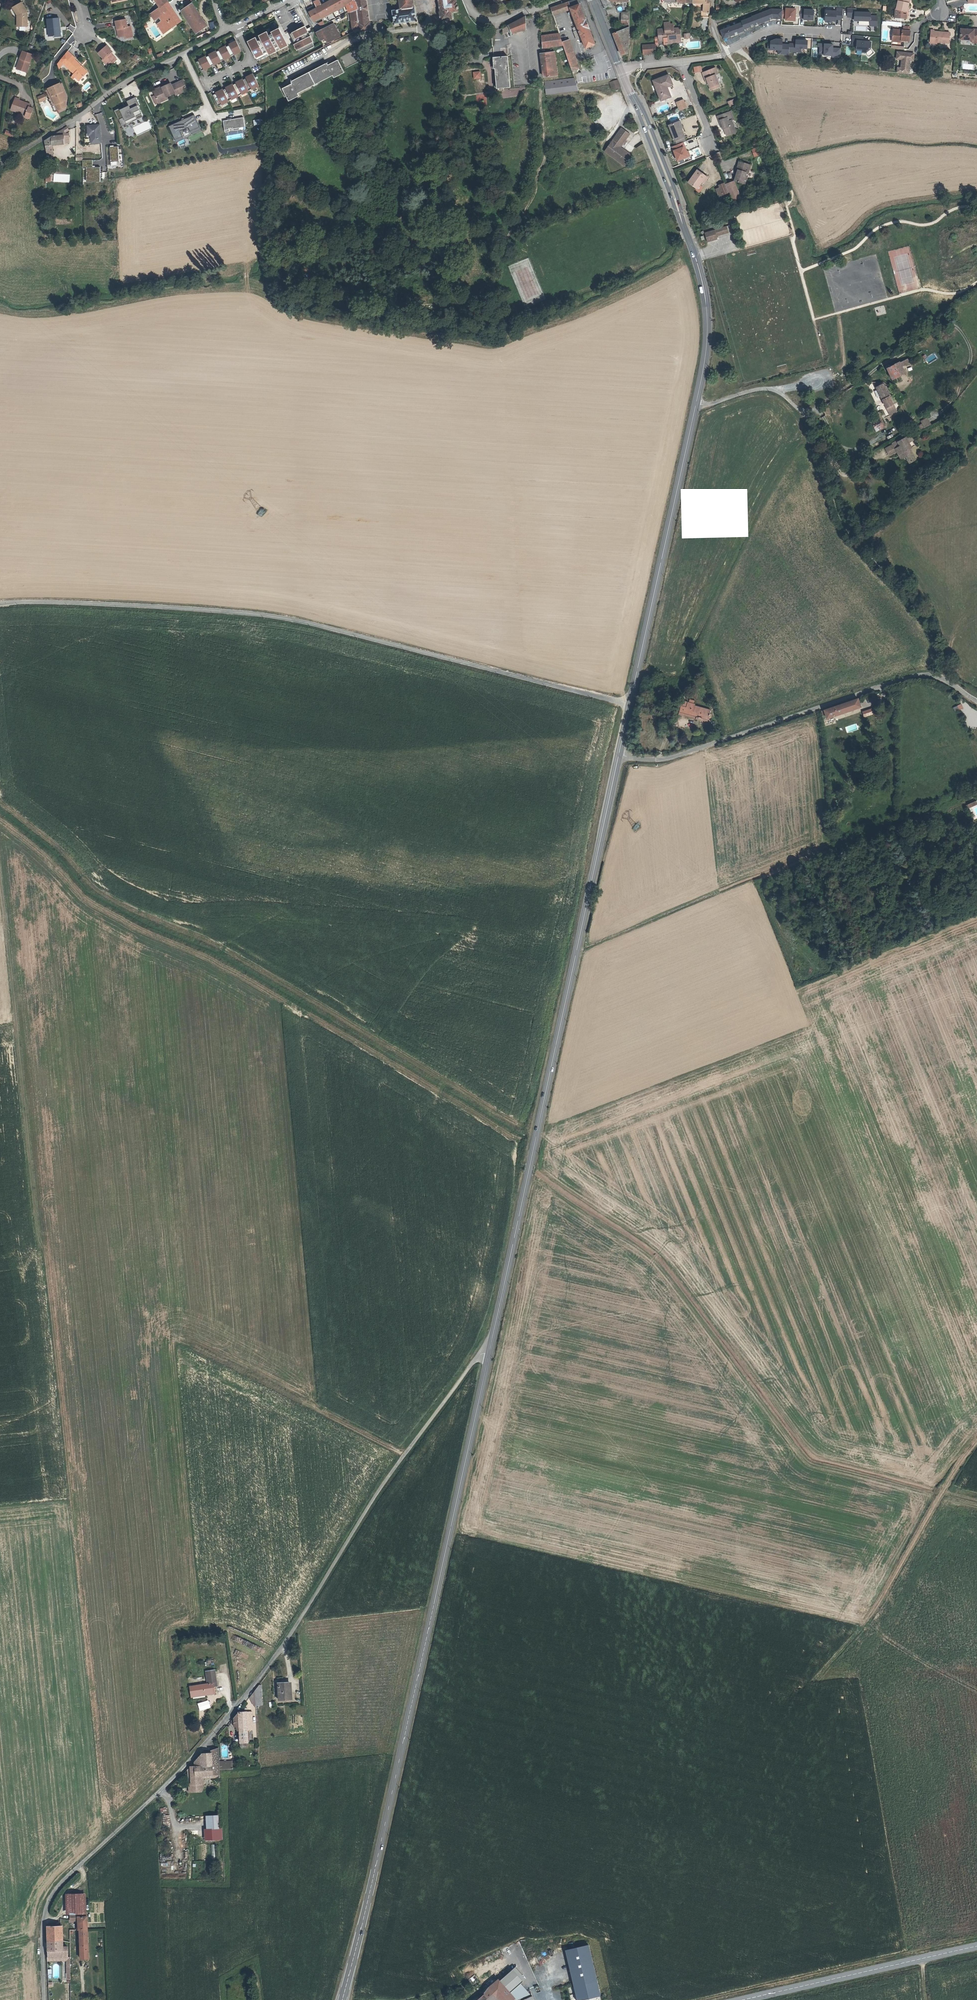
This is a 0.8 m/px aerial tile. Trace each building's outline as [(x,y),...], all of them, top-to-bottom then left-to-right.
[(316,10),(315,8),(310,10),(310,11),(315,22),(348,4),(352,13),(354,30),(361,29),(357,0),(335,0),(316,10)] [(354,30),(354,33),(371,30),(370,24),(370,23),(369,24),(366,0),(357,0),(361,29),(354,30)] [(417,17),(416,8),(414,8),(413,0),(401,0),(402,10),(393,11),(394,20),(395,24),(418,21),(417,17)] [(442,13),(441,13),(441,14),(442,20),(452,19),(451,12),(459,11),(457,0),(440,0),(442,13)] [(563,5),(565,12),(572,10),(578,27),(580,31),(576,32),(575,32),(578,41),(583,39),(587,49),(596,45),(579,0),(578,0),(563,5)] [(606,10),(613,7),(611,2),(631,3),(631,0),(602,0),(606,10)] [(693,4),(707,4),(707,9),(710,9),(711,1),(707,1),(707,0),(693,0),(693,4)] [(906,17),(907,10),(908,6),(909,2),(907,1),(907,0),(899,0),(897,7),(895,7),(895,16),(906,17)] [(180,16),(170,1),(170,2),(173,7),(170,9),(173,14),(175,13),(178,17),(180,16)] [(12,7),(17,14),(19,15),(19,26),(27,26),(27,12),(21,2),(12,7)] [(162,7),(153,13),(157,19),(161,17),(164,21),(159,23),(165,33),(183,22),(180,16),(178,17),(175,13),(173,14),(170,9),(173,7),(170,2),(162,7)] [(194,3),(186,8),(189,13),(188,13),(197,28),(198,27),(201,31),(209,26),(194,3)] [(552,9),(554,16),(565,12),(563,5),(552,9)] [(784,21),(795,21),(795,7),(784,7),(784,21)] [(631,19),(631,8),(628,8),(627,12),(623,11),(623,19),(631,19)] [(722,37),(776,18),(781,18),(781,8),(775,8),(718,27),(722,37)] [(802,20),(813,20),(814,9),(803,8),(802,20)] [(852,13),(852,9),(849,9),(848,18),(855,18),(855,21),(866,22),(866,26),(873,27),(874,17),(867,17),(867,13),(852,13)] [(842,21),(842,10),(824,10),(824,21),(842,21)] [(543,20),(547,31),(556,29),(552,17),(543,20)] [(508,27),(503,29),(504,33),(511,31),(512,34),(527,31),(526,18),(518,22),(512,25),(508,27)] [(131,26),(130,26),(128,27),(126,19),(116,21),(118,30),(120,29),(122,37),(126,36),(127,37),(132,36),(130,30),(132,30),(131,26)] [(53,37),(53,39),(59,38),(58,30),(60,30),(59,20),(47,21),(49,38),(53,37)] [(289,35),(299,55),(314,48),(300,22),(294,25),(297,31),(289,35)] [(665,22),(666,29),(658,30),(659,41),(665,41),(664,38),(669,38),(672,38),(672,41),(681,40),(680,27),(675,28),(674,24),(671,24),(671,22),(665,22)] [(335,26),(328,30),(334,41),(341,38),(335,26)] [(246,44),(256,63),(286,46),(277,28),(246,44)] [(614,35),(622,56),(629,54),(630,28),(614,35)] [(976,43),(976,29),(974,29),(974,30),(961,28),(960,39),(973,40),(976,40),(976,43)] [(893,29),(893,39),(901,39),(910,39),(910,29),(904,29),(893,29)] [(324,47),(334,41),(328,30),(318,35),(324,47)] [(951,32),(936,31),(932,30),(931,41),(939,41),(950,43),(951,32)] [(563,43),(560,34),(542,36),(543,48),(564,47),(563,43)] [(852,35),(851,45),(855,45),(854,54),(861,54),(861,52),(867,52),(867,55),(870,56),(871,40),(863,40),(863,35),(852,35)] [(806,49),(807,39),(794,38),(794,43),(782,43),(782,38),(769,38),(768,49),(777,50),(777,54),(788,54),(788,52),(801,52),(801,48),(806,49)] [(563,43),(564,47),(572,71),(575,70),(579,69),(577,63),(570,41),(563,43)] [(840,47),(833,47),(833,43),(818,42),(818,56),(840,56),(840,47)] [(235,43),(194,64),(199,73),(239,52),(235,43)] [(654,45),(644,46),(644,54),(654,53),(654,45)] [(105,61),(108,64),(109,62),(113,65),(119,60),(115,55),(114,56),(112,53),(114,52),(108,46),(100,53),(106,60),(105,61)] [(68,50),(62,59),(67,64),(68,65),(69,64),(72,67),(71,68),(80,78),(79,79),(82,82),(88,76),(86,75),(89,72),(76,59),(77,58),(68,50)] [(21,52),(19,59),(20,60),(17,69),(26,72),(31,55),(21,52)] [(899,68),(899,73),(910,74),(912,61),(915,61),(916,54),(899,52),(898,59),(905,60),(904,68),(899,68)] [(554,53),(541,54),(544,78),(557,77),(554,53)] [(501,90),(510,89),(507,57),(502,57),(492,59),(493,70),(494,70),(497,90),(501,90)] [(284,90),(290,103),(300,98),(299,95),(334,78),(335,80),(346,75),(339,62),(330,67),(329,65),(292,83),(293,85),(284,90)] [(710,83),(712,88),(716,86),(717,88),(722,87),(718,75),(720,74),(718,67),(704,73),(706,79),(708,78),(710,83)] [(669,75),(654,81),(662,102),(671,98),(669,92),(672,91),(670,86),(668,81),(671,80),(669,75)] [(212,97),(217,108),(257,87),(252,76),(212,97)] [(621,89),(619,83),(619,81),(610,84),(613,91),(621,89)] [(153,97),(150,99),(153,107),(157,105),(156,103),(165,99),(174,95),(177,94),(177,96),(186,92),(181,82),(170,87),(169,85),(161,89),(161,88),(151,92),(153,97)] [(61,83),(51,88),(61,111),(67,108),(64,102),(65,102),(61,94),(65,92),(61,83)] [(18,99),(15,98),(11,111),(25,116),(24,118),(29,119),(32,109),(29,107),(29,105),(19,101),(18,99)] [(137,108),(139,107),(135,99),(126,104),(128,107),(128,108),(120,112),(120,111),(120,110),(114,113),(118,122),(120,126),(141,117),(139,112),(137,108)] [(680,112),(687,109),(684,101),(677,104),(680,112)] [(142,119),(139,112),(141,117),(120,126),(118,122),(121,129),(142,119)] [(193,117),(168,128),(174,142),(182,139),(179,133),(188,129),(189,133),(199,129),(193,117)] [(720,120),(722,125),(723,124),(725,128),(728,136),(738,132),(734,120),(730,121),(728,117),(720,120)] [(243,125),(242,119),(222,123),(224,134),(228,133),(228,130),(231,129),(232,133),(238,132),(238,130),(237,126),(243,125)] [(680,122),(670,126),(676,142),(677,142),(686,138),(687,138),(684,130),(683,130),(680,122)] [(93,132),(93,140),(102,140),(102,124),(90,124),(90,132),(93,132)] [(46,138),(47,150),(53,149),(53,144),(65,142),(65,140),(70,140),(70,135),(65,135),(65,133),(66,132),(66,131),(67,130),(65,126),(58,131),(58,133),(54,133),(46,138)] [(182,139),(174,142),(176,145),(200,133),(199,129),(189,133),(188,129),(179,133),(182,139)] [(621,130),(604,154),(624,169),(632,159),(620,150),(623,146),(626,143),(630,137),(621,130)] [(120,146),(106,146),(106,165),(118,165),(118,151),(120,151),(120,146)] [(84,181),(99,181),(99,166),(92,166),(92,159),(81,159),(82,167),(84,167),(84,181)] [(736,180),(744,183),(747,170),(749,170),(751,164),(740,161),(738,166),(740,167),(739,170),(736,180)] [(753,165),(751,164),(749,170),(747,170),(744,183),(747,184),(753,165)] [(698,171),(689,184),(697,190),(700,187),(707,178),(698,171)] [(705,186),(709,180),(707,178),(700,187),(701,188),(704,185),(705,186)] [(734,181),(725,184),(732,201),(741,198),(734,181)] [(726,186),(720,188),(720,191),(724,200),(730,198),(726,186)] [(730,233),(728,226),(706,233),(709,242),(718,239),(717,236),(730,233)] [(919,355),(912,360),(914,363),(922,358),(919,355)] [(902,361),(890,367),(896,378),(903,375),(903,374),(908,372),(904,365),(912,362),(910,358),(903,362),(902,361)] [(882,383),(878,385),(879,387),(885,400),(891,411),(898,407),(886,383),(883,385),(882,383)] [(885,400),(877,404),(881,411),(889,407),(885,400)] [(882,417),(873,421),(879,431),(888,427),(882,417)] [(922,429),(933,423),(929,417),(922,422),(923,424),(920,426),(922,429)] [(908,457),(911,464),(917,461),(915,458),(917,457),(911,447),(914,446),(913,444),(911,440),(910,438),(901,443),(900,442),(895,444),(896,446),(888,449),(891,456),(899,452),(902,459),(908,457)] [(857,699),(821,712),(822,717),(825,716),(826,720),(860,708),(857,699)] [(678,712),(706,721),(709,711),(692,706),(693,704),(687,702),(684,708),(680,706),(678,712)] [(953,707),(955,712),(963,708),(961,704),(953,707)] [(189,1687),(191,1696),(215,1692),(214,1687),(217,1687),(215,1670),(206,1671),(208,1684),(189,1687)] [(278,1683),(280,1700),(290,1699),(289,1683),(278,1683)] [(252,1731),(251,1713),(239,1713),(235,1718),(236,1727),(238,1728),(239,1745),(246,1745),(246,1731),(252,1731)] [(219,1779),(219,1769),(218,1765),(218,1762),(218,1750),(210,1752),(210,1754),(201,1755),(193,1762),(189,1767),(186,1770),(190,1778),(190,1786),(199,1786),(199,1778),(211,1777),(211,1780),(219,1779)] [(219,1769),(232,1769),(232,1764),(232,1761),(223,1761),(218,1762),(218,1765),(219,1769)] [(199,1778),(199,1786),(202,1786),(202,1780),(211,1780),(211,1777),(199,1778)] [(216,1816),(207,1817),(207,1829),(217,1829),(216,1816)] [(171,1873),(171,1862),(160,1863),(161,1873),(171,1873)] [(70,1913),(82,1913),(81,1895),(69,1895),(70,1913)] [(88,1957),(86,1916),(86,1913),(82,1913),(70,1913),(70,1919),(77,1918),(78,1924),(79,1924),(80,1958),(88,1957)] [(47,1924),(49,1956),(67,1955),(67,1947),(60,1947),(59,1924),(47,1924)] [(577,1999),(582,1999),(600,1996),(588,1945),(565,1950),(577,1999)] [(514,1965),(500,1977),(517,1996),(523,1990),(527,1987),(519,1979),(524,1975),(514,1965)] [(498,1995),(502,1999),(513,1999),(517,1996),(500,1977),(486,1989),(487,1991),(477,1999),(492,1999),(498,1995)] [(513,1999),(535,1999),(532,1993),(527,1995),(523,1990),(517,1996),(513,1999)]
